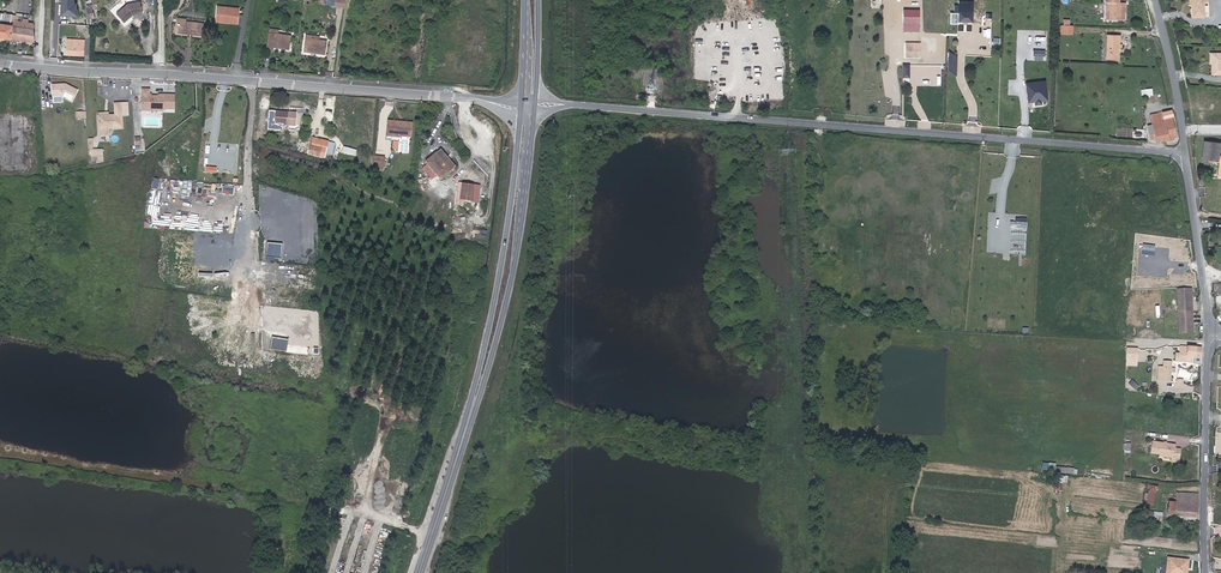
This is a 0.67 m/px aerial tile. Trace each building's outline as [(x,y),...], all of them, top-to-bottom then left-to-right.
[(26,0),(15,0),(15,7),(25,8),(26,0)] [(74,3),(74,0),(62,0),(61,14),(77,15),(77,3),(74,3)] [(1107,22),(1121,22),(1121,15),(1125,15),(1125,5),(1118,4),(1118,0),(1107,0),(1107,22)] [(1203,2),(1208,2),(1208,0),(1191,0),(1191,5),(1191,17),(1204,17),(1203,2)] [(142,12),(140,2),(128,5),(117,14),(123,22),(132,14),(142,12)] [(225,20),(236,21),(236,10),(214,8),(213,23),(224,24),(225,20)] [(904,9),(904,31),(921,31),(922,9),(904,9)] [(974,22),(975,11),(958,10),(958,22),(974,22)] [(10,40),(13,15),(0,14),(0,39),(10,40)] [(10,40),(33,43),(32,29),(31,24),(27,23),(27,20),(22,19),(22,23),(19,22),(20,16),(13,15),(10,40)] [(183,22),(175,21),(175,25),(176,25),(176,33),(189,34),(189,37),(198,38),(199,26),(183,25),(183,22)] [(1064,23),(1062,23),(1062,36),(1073,36),(1073,24),(1070,23),(1064,23)] [(290,37),(275,34),(266,34),(264,50),(273,52),(273,47),(288,49),(290,37)] [(306,36),(304,51),(324,55),(325,42),(311,40),(311,37),(306,36)] [(1119,37),(1107,37),(1105,60),(1118,61),(1118,49),(1123,49),(1124,44),(1121,44),(1119,44),(1119,37)] [(80,56),(81,41),(62,40),(60,54),(80,56)] [(920,57),(920,42),(906,42),(906,56),(920,57)] [(1034,59),(1046,59),(1046,50),(1034,49),(1034,59)] [(1210,76),(1220,76),(1220,55),(1210,55),(1210,76)] [(710,74),(719,74),(720,60),(710,60),(710,74)] [(903,77),(910,77),(911,64),(904,64),(903,77)] [(1037,102),(1037,105),(1044,104),(1044,101),(1050,100),(1048,80),(1027,82),(1029,102),(1037,102)] [(77,89),(65,84),(52,85),(53,97),(62,96),(72,101),(77,89)] [(148,89),(141,89),(141,105),(150,105),(150,112),(173,112),(173,92),(160,92),(158,96),(150,96),(148,96),(148,94),(148,89)] [(121,103),(114,103),(115,115),(109,115),(97,116),(98,130),(109,129),(123,128),(121,103)] [(298,113),(277,111),(272,111),(271,124),(297,126),(298,113)] [(1150,117),(1152,125),(1155,139),(1156,143),(1177,138),(1170,111),(1150,117)] [(413,137),(414,123),(390,121),(388,135),(395,136),(395,137),(401,138),(402,136),(413,137)] [(1155,139),(1152,125),(1147,126),(1150,141),(1155,139)] [(334,143),(314,138),(311,151),(326,155),(326,158),(330,159),(334,143)] [(1204,142),(1201,160),(1219,162),(1217,178),(1220,178),(1220,158),(1218,158),(1220,144),(1204,142)] [(457,167),(456,165),(443,149),(426,162),(441,180),(457,167)] [(382,167),(385,168),(386,158),(374,157),(373,166),(382,167)] [(158,189),(161,179),(155,177),(152,187),(158,189)] [(474,202),(475,184),(460,183),(459,200),(474,202)] [(234,194),(235,186),(223,186),(223,193),(234,194)] [(267,259),(276,260),(276,257),(282,257),(282,242),(267,242),(267,259)] [(1143,254),(1155,255),(1156,244),(1144,243),(1143,254)] [(1179,332),(1191,332),(1190,288),(1177,289),(1179,332)] [(1193,356),(1201,357),(1201,347),(1180,346),(1179,353),(1176,352),(1176,360),(1193,362),(1193,356)] [(1139,361),(1140,347),(1128,347),(1127,360),(1139,361)] [(1145,440),(1144,451),(1160,454),(1160,455),(1174,457),(1173,461),(1179,462),(1181,449),(1175,449),(1176,445),(1145,440)] [(1056,474),(1047,473),(1046,481),(1055,482),(1056,475),(1056,474)] [(1056,475),(1055,482),(1055,491),(1062,491),(1063,483),(1063,476),(1056,475)] [(1143,503),(1153,504),(1155,490),(1157,490),(1158,485),(1148,484),(1147,489),(1146,489),(1146,492),(1148,492),(1147,495),(1144,495),(1143,503)] [(1196,517),(1198,496),(1198,494),(1177,492),(1176,501),(1170,501),(1169,515),(1196,517)] [(1146,518),(1162,520),(1163,512),(1147,510),(1146,518)] [(1187,560),(1167,557),(1166,568),(1169,569),(1169,572),(1186,572),(1187,560)]
